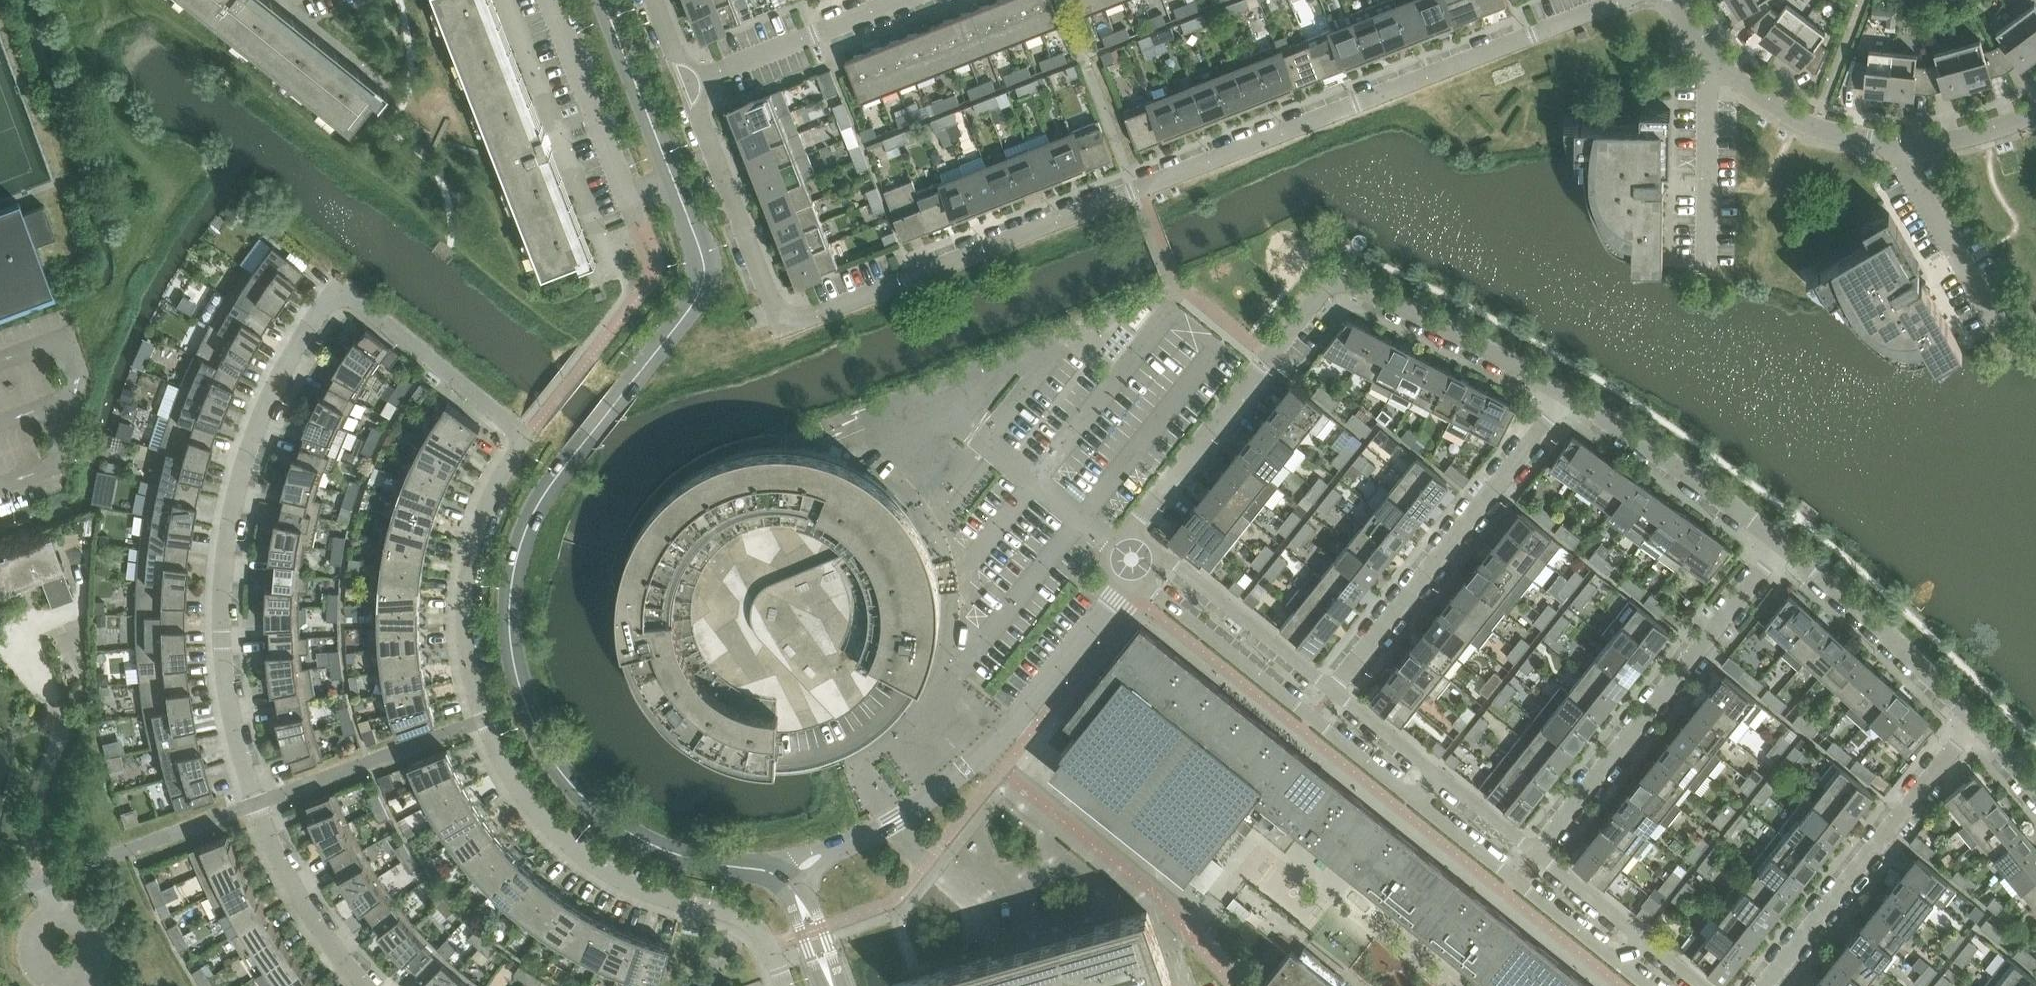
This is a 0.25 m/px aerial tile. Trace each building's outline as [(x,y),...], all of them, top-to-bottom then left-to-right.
[(346,127),(378,88),(267,0),(187,0),(346,127)] [(545,273),(588,256),(592,255),(551,152),(553,151),(543,124),(541,125),(492,0),(438,0),(545,273)] [(727,0),(694,0),(698,11),(727,0)] [(743,19),(735,0),(727,0),(698,11),(707,34),(743,19)] [(1024,37),(1010,0),(998,0),(990,3),(1006,44),(1024,37)] [(1042,30),(1031,0),(1010,0),(1024,37),(1042,30)] [(1061,23),(1052,0),(1031,0),(1042,30),(1061,23)] [(1086,13),(1105,6),(1102,0),(1081,0),(1086,13)] [(1199,0),(1195,0),(1186,3),(1190,13),(1202,8),(1199,0)] [(1235,1),(1240,12),(1251,7),(1248,0),(1238,0),(1235,1)] [(1372,4),(1390,49),(1411,41),(1398,7),(1395,0),(1382,0),(1372,4)] [(1432,33),(1419,0),(1416,0),(1398,7),(1411,41),(1432,33)] [(1432,33),(1453,24),(1444,0),(1419,0),(1432,33)] [(1453,24),(1480,14),(1475,0),(1444,0),(1453,24)] [(1480,14),(1508,3),(1507,0),(1475,0),(1480,14)] [(1743,10),(1752,24),(1772,5),(1768,0),(1731,0),(1739,13),(1743,10)] [(1224,6),(1228,16),(1240,12),(1235,1),(1224,6)] [(1889,1),(1888,9),(1898,10),(1902,10),(1903,3),(1889,1)] [(988,51),(1006,44),(990,3),(972,10),(988,51)] [(1174,8),(1178,18),(1190,13),(1186,3),(1174,8)] [(1780,12),(1772,6),(1772,5),(1752,24),(1765,34),(1762,37),(1781,52),(1807,17),(1787,3),(1780,12)] [(2016,17),(2035,44),(2035,4),(2035,3),(2033,4),(2016,16),(2016,17)] [(1372,4),(1351,12),(1356,24),(1355,24),(1368,57),(1390,49),(1372,4)] [(1887,18),(1886,29),(1895,30),(1898,10),(1888,9),(1873,7),(1872,16),(1887,18)] [(972,10),(954,17),(970,58),(988,51),(972,10)] [(1167,22),(1163,12),(1150,17),(1154,27),(1167,22)] [(1208,23),(1205,13),(1193,18),(1197,28),(1208,23)] [(952,65),(970,58),(954,17),(936,24),(952,65)] [(1139,21),(1142,32),(1154,27),(1150,17),(1139,21)] [(1819,41),(1826,32),(1807,17),(1781,52),(1800,66),(1803,62),(1817,73),(1829,48),(1819,41)] [(1996,31),(2003,41),(1995,47),(2007,72),(2019,62),(2022,66),(2035,55),(2035,44),(2016,17),(1996,31)] [(1182,22),(1186,33),(1197,28),(1193,18),(1182,22)] [(934,72),(952,65),(936,24),(918,31),(934,72)] [(1335,32),(1334,28),(1332,28),(1347,66),(1368,57),(1355,24),(1335,32)] [(1131,36),(1127,26),(1115,31),(1119,41),(1131,36)] [(1347,66),(1332,28),(1306,39),(1320,76),(1347,66)] [(1166,41),(1162,30),(1150,34),(1155,45),(1166,41)] [(916,79),(934,72),(918,31),(900,38),(916,79)] [(1103,36),(1107,46),(1119,41),(1115,31),(1103,36)] [(1139,39),(1143,50),(1155,45),(1150,34),(1139,39)] [(1275,39),(1277,44),(1293,87),(1320,76),(1306,39),(1291,45),(1286,34),(1275,39)] [(898,86),(916,79),(900,38),(882,45),(898,86)] [(1995,47),(1984,50),(1981,39),(1958,45),(1969,87),(1992,80),(1991,76),(2007,72),(1995,47)] [(1272,95),(1293,87),(1277,44),(1255,52),(1272,95)] [(881,93),(898,86),(882,45),(864,52),(881,93)] [(1958,45),(1935,52),(1938,63),(1927,66),(1929,93),(1945,89),(1946,93),(1969,87),(1958,45)] [(1866,87),(1865,91),(1889,94),(1893,51),(1870,49),(1868,60),(1856,59),(1849,85),(1866,87)] [(1106,65),(1116,61),(1112,50),(1101,54),(1106,65)] [(1068,61),(1064,51),(1052,55),(1056,65),(1068,61)] [(1916,65),(1917,53),(1893,51),(1889,94),(1913,96),(1914,91),(1929,93),(1927,66),(1916,65)] [(846,60),(862,101),(881,93),(864,52),(846,60)] [(1251,103),(1272,95),(1255,52),(1234,61),(1251,103)] [(1040,60),(1044,70),(1056,65),(1052,55),(1040,60)] [(1234,61),(1237,70),(1216,78),(1229,112),(1251,103),(1234,61)] [(1067,67),(1071,79),(1081,75),(1077,63),(1067,67)] [(1032,75),(1028,64),(1016,69),(1020,80),(1032,75)] [(835,80),(831,69),(819,74),(828,96),(840,91),(835,80)] [(1004,74),(1008,84),(1020,80),(1016,69),(1004,74)] [(1039,78),(1028,82),(1032,93),(1043,88),(1048,87),(1044,76),(1039,78)] [(1229,112),(1216,78),(1195,86),(1208,120),(1229,112)] [(996,89),(992,79),(980,83),(984,94),(996,89)] [(1016,87),(1020,97),(1032,93),(1028,82),(1016,87)] [(968,88),(972,98),(984,94),(980,83),(968,88)] [(1208,120),(1195,86),(1174,95),(1187,128),(1208,120)] [(772,93),(736,107),(744,129),(792,110),(783,88),(772,93)] [(1012,104),(1007,91),(985,99),(989,109),(1001,105),(1002,107),(1012,104)] [(961,103),(957,93),(944,97),(948,108),(961,103)] [(1154,103),(1152,99),(1151,99),(1166,137),(1187,128),(1174,95),(1154,103)] [(932,102),(936,112),(948,108),(944,97),(932,102)] [(974,103),(978,114),(989,109),(985,99),(974,103)] [(1123,110),(1138,147),(1166,137),(1151,99),(1123,110)] [(844,101),(833,105),(838,117),(849,113),(844,101)] [(896,116),(900,126),(912,122),(906,106),(895,111),(897,116),(896,116)] [(909,111),(907,106),(906,106),(912,122),(924,117),(920,107),(909,111)] [(1613,240),(1617,243),(1619,244),(1626,246),(1633,248),(1633,256),(1663,264),(1664,185),(1652,185),(1653,167),(1671,167),(1671,108),(1641,116),(1641,124),(1576,123),(1576,153),(1584,154),(1584,157),(1584,160),(1584,164),(1584,167),(1585,173),(1588,187),(1590,194),(1592,201),(1596,212),(1597,215),(1599,218),(1600,221),(1602,225),(1604,230),(1607,234),(1608,235),(1610,237),(1613,240)] [(800,132),(792,110),(744,129),(752,150),(800,132)] [(954,111),(943,115),(947,126),(959,122),(954,111)] [(849,113),(838,117),(842,128),(853,124),(849,113)] [(939,129),(943,139),(951,136),(943,115),(932,120),(935,130),(939,129)] [(1086,168),(1114,157),(1099,120),(1071,130),(1086,168)] [(865,140),(877,135),(873,125),(861,130),(865,140)] [(895,134),(899,145),(911,140),(907,130),(895,134)] [(1071,135),(1052,142),(1051,142),(1065,176),(1086,168),(1071,130),(1070,131),(1071,135)] [(1026,140),(1030,151),(1043,184),(1065,176),(1051,142),(1052,142),(1047,131),(1026,140)] [(752,150),(761,172),(797,157),(809,153),(800,132),(752,150)] [(885,142),(888,150),(899,145),(895,134),(868,145),(869,149),(885,142)] [(861,144),(850,148),(855,159),(865,155),(861,144)] [(1022,193),(1043,184),(1030,151),(1009,159),(1022,193)] [(761,172),(769,193),(805,179),(817,174),(809,153),(797,157),(761,172)] [(859,171),(869,167),(865,155),(855,159),(859,171)] [(983,155),(962,164),(980,209),(1001,201),(988,167),(983,155)] [(1001,201),(1022,193),(1009,159),(988,167),(1001,201)] [(958,218),(980,209),(962,164),(940,172),(944,180),(958,218)] [(777,214),(814,200),(805,179),(769,193),(777,214)] [(913,180),(885,191),(904,239),(932,228),(917,191),(914,182),(913,180)] [(944,180),(917,191),(932,228),(958,218),(944,180)] [(878,186),(867,190),(871,202),(882,198),(878,186)] [(223,210),(233,218),(244,205),(233,197),(223,210)] [(875,213),(886,209),(882,198),(871,202),(875,213)] [(786,235),(822,221),(814,200),(777,214),(786,235)] [(55,298),(53,292),(51,289),(35,245),(56,237),(44,205),(23,213),(21,206),(19,201),(5,206),(0,208),(0,319),(55,298)] [(1831,300),(1839,296),(1854,317),(1864,327),(1875,337),(1887,345),(1901,353),(1915,355),(1929,351),(1933,358),(1963,350),(1923,282),(1913,288),(1904,272),(1920,263),(1890,212),(1868,234),(1872,241),(1816,274),(1831,300)] [(794,256),(830,242),(822,221),(786,235),(794,256)] [(883,236),(887,246),(898,241),(894,231),(883,236)] [(803,279),(839,265),(830,242),(794,256),(803,279)] [(251,271),(244,267),(285,296),(296,281),(295,280),(302,271),(305,273),(306,272),(271,245),(262,257),(251,271)] [(234,283),(232,287),(226,296),(267,321),(274,311),(285,296),(244,267),(234,283)] [(215,289),(198,318),(209,325),(252,348),(253,347),(262,332),(261,332),(267,321),(226,296),(215,289)] [(1348,320),(1341,329),(1324,351),(1356,368),(1373,334),(1348,320)] [(243,364),(244,365),(252,348),(209,325),(200,342),(194,355),(238,375),(243,364)] [(401,354),(365,326),(364,327),(366,329),(359,339),(356,337),(345,354),(373,372),(382,359),(392,366),(401,354)] [(1393,343),(1373,334),(1356,368),(1375,378),(1393,343)] [(1412,353),(1393,343),(1375,378),(1376,378),(1372,386),(1390,395),(1412,353)] [(1413,397),(1431,363),(1412,353),(1390,395),(1409,405),(1413,397)] [(147,359),(136,354),(132,364),(143,369),(147,359)] [(357,398),(366,384),(373,372),(345,354),(334,371),(337,372),(331,383),(328,382),(328,383),(357,398)] [(194,355),(188,368),(180,385),(226,404),(233,387),(233,386),(238,375),(194,355)] [(1433,407),(1450,373),(1431,363),(1413,397),(1433,407)] [(1452,417),(1469,383),(1450,373),(1433,407),(1452,417)] [(413,382),(404,375),(396,387),(405,393),(413,382)] [(321,394),(313,411),(312,412),(350,430),(350,429),(343,426),(348,414),(357,398),(328,383),(327,383),(330,385),(324,396),(321,394)] [(421,383),(412,395),(421,402),(430,390),(421,383)] [(1465,438),(1471,427),(1489,393),(1469,383),(1452,417),(1446,428),(1465,438)] [(180,385),(173,403),(169,417),(214,432),(218,421),(219,421),(226,404),(180,385)] [(1313,394),(1332,409),(1340,400),(1321,385),(1313,394)] [(1324,410),(1294,386),(1280,404),(1310,428),(1318,434),(1332,417),(1324,410)] [(396,387),(388,399),(398,404),(405,393),(396,387)] [(123,388),(119,398),(130,402),(134,392),(123,388)] [(1499,442),(1512,417),(1517,408),(1489,393),(1471,427),(1499,442)] [(470,443),(481,426),(448,402),(435,421),(470,443)] [(1266,421),(1296,445),(1310,428),(1280,404),(1266,421)] [(1387,424),(1394,416),(1383,408),(1377,416),(1387,424)] [(303,443),(300,442),(299,443),(338,458),(344,442),(350,430),(312,412),(304,430),(307,431),(303,443)] [(1364,420),(1354,412),(1347,421),(1357,429),(1364,420)] [(148,446),(158,449),(206,462),(211,444),(210,444),(214,432),(169,417),(159,414),(148,446)] [(1357,429),(1366,436),(1373,427),(1364,420),(1357,429)] [(460,459),(470,443),(435,421),(424,440),(460,459)] [(1296,445),(1266,421),(1253,438),(1283,461),(1296,445)] [(384,430),(374,425),(368,438),(378,443),(384,430)] [(1373,438),(1382,445),(1390,435),(1381,428),(1373,438)] [(1418,435),(1409,428),(1402,437),(1411,444),(1418,435)] [(397,439),(389,435),(384,443),(393,448),(397,439)] [(1428,443),(1418,435),(1411,444),(1421,452),(1428,443)] [(1573,436),(1551,467),(1577,486),(1599,455),(1573,436)] [(362,450),(372,455),(378,443),(368,438),(362,450)] [(1269,478),(1270,478),(1283,461),(1253,438),(1239,454),(1269,478)] [(424,440),(414,459),(451,476),(460,459),(424,440)] [(1348,442),(1340,452),(1349,459),(1357,449),(1349,443),(1348,442)] [(295,455),(288,473),(288,474),(320,484),(325,469),(333,472),(338,458),(299,443),(302,445),(298,456),(295,455)] [(620,603),(620,604),(620,606),(620,609),(620,611),(620,613),(620,615),(620,618),(621,620),(621,622),(621,624),(621,627),(622,629),(622,631),(622,633),(623,635),(623,638),(624,640),(624,642),(625,644),(625,646),(626,649),(626,651),(627,653),(628,655),(628,657),(629,659),(630,662),(631,664),(631,666),(632,668),(633,670),(634,672),(635,674),(636,676),(637,678),(638,680),(639,682),(640,684),(641,686),(642,688),(644,690),(645,692),(646,694),(647,696),(648,697),(650,699),(651,701),(652,703),(654,705),(655,706),(657,708),(658,710),(660,712),(660,713),(662,714),(663,716),(665,718),(666,719),(668,721),(670,722),(671,724),(673,725),(675,727),(676,728),(678,730),(680,731),(682,733),(683,734),(685,735),(687,737),(689,738),(691,739),(693,741),(694,742),(696,743),(698,744),(700,745),(702,746),(704,748),(706,749),(708,750),(710,751),(712,752),(714,753),(716,754),(718,754),(721,755),(723,756),(725,757),(727,758),(729,758),(731,759),(733,760),(735,760),(738,761),(740,762),(742,762),(744,763),(746,763),(749,764),(751,764),(753,764),(755,765),(757,765),(760,765),(762,766),(765,766),(767,766),(769,766),(771,767),(774,767),(776,767),(778,767),(781,767),(783,767),(785,767),(787,767),(790,767),(792,766),(794,766),(796,766),(799,766),(801,766),(803,765),(805,765),(808,764),(810,764),(812,764),(814,763),(817,763),(819,762),(821,762),(823,761),(825,760),(827,760),(830,759),(832,758),(834,758),(836,757),(838,756),(840,755),(842,754),(844,754),(847,753),(849,752),(851,751),(853,750),(855,749),(857,748),(859,747),(861,745),(863,744),(865,743),(867,742),(868,741),(870,739),(872,738),(874,737),(875,736),(876,735),(878,734),(880,732),(882,731),(884,729),(885,728),(887,726),(889,725),(890,723),(892,722),(894,720),(895,719),(897,717),(898,715),(900,714),(901,712),(903,710),(904,709),(906,707),(907,705),(908,703),(910,701),(911,700),(912,698),(914,696),(915,694),(916,692),(917,690),(919,688),(920,686),(921,684),(922,682),(923,680),(924,678),(925,676),(926,674),(927,672),(928,670),(929,668),(930,666),(930,664),(931,662),(932,659),(933,657),(933,655),(934,653),(935,651),(935,649),(936,646),(936,644),(937,642),(937,640),(938,639),(938,637),(938,634),(939,632),(939,630),(940,628),(940,625),(940,623),(940,621),(940,619),(941,616),(941,614),(941,612),(941,610),(941,607),(941,605),(941,603),(941,600),(941,598),(941,596),(940,594),(940,591),(940,589),(940,587),(939,585),(939,582),(939,580),(938,578),(938,576),(937,573),(937,571),(936,569),(936,567),(935,565),(935,562),(934,560),(933,558),(933,556),(932,554),(931,552),(930,550),(930,547),(929,545),(928,543),(927,541),(926,539),(925,537),(924,535),(923,533),(922,531),(921,529),(920,527),(919,525),(911,513),(880,481),(878,479),(876,478),(874,477),(873,475),(871,474),(869,473),(867,471),(865,470),(863,469),(861,468),(859,467),(857,466),(855,465),(853,464),(851,463),(849,462),(847,461),(845,460),(843,459),(841,458),(839,457),(836,456),(834,455),(832,455),(830,454),(828,453),(826,453),(823,452),(821,451),(819,451),(817,450),(815,450),(812,449),(810,449),(808,448),(806,448),(803,448),(801,447),(799,447),(797,447),(794,447),(792,447),(790,446),(788,446),(785,446),(783,446),(781,446),(779,446),(776,446),(774,446),(772,446),(769,446),(768,447),(766,447),(764,447),(762,447),(759,447),(757,448),(755,448),(753,448),(750,449),(748,449),(746,450),(744,450),(742,451),(739,451),(737,452),(735,453),(733,453),(731,454),(729,455),(727,455),(724,456),(722,457),(720,458),(718,459),(716,460),(714,460),(712,461),(710,462),(708,463),(706,464),(704,465),(702,467),(700,468),(698,469),(696,470),(694,471),(692,472),(690,474),(689,475),(687,476),(685,478),(683,479),(681,480),(680,482),(678,483),(676,485),(674,486),(673,488),(671,489),(669,491),(668,492),(666,494),(665,496),(664,496),(663,498),(661,500),(660,501),(658,503),(657,505),(655,506),(654,508),(652,510),(651,512),(650,514),(648,516),(647,517),(646,519),(645,521),(644,523),(642,525),(641,527),(640,529),(639,531),(638,533),(637,535),(636,537),(635,539),(634,541),(633,543),(632,545),(631,547),(631,550),(630,552),(629,554),(628,556),(628,558),(627,560),(626,562),(626,565),(625,567),(625,569),(624,571),(624,573),(623,576),(623,578),(622,580),(622,582),(622,585),(621,587),(621,589),(621,591),(621,594),(620,596),(620,598),(620,600),(620,603)] [(158,449),(154,467),(150,481),(198,492),(200,480),(201,480),(206,462),(158,449)] [(1333,461),(1342,468),(1349,459),(1340,452),(1333,461)] [(1377,465),(1361,453),(1353,463),(1362,470),(1369,475),(1377,465)] [(1269,478),(1239,454),(1226,471),(1265,503),(1279,485),(1270,478),(1269,478)] [(1594,498),(1617,467),(1599,455),(1577,486),(1594,498)] [(1447,481),(1441,476),(1417,457),(1403,475),(1433,499),(1447,481)] [(444,494),(451,476),(414,459),(406,479),(444,494)] [(106,462),(103,471),(115,473),(117,464),(106,462)] [(1346,472),(1354,479),(1362,470),(1353,463),(1346,472)] [(1461,470),(1452,463),(1445,471),(1454,479),(1461,470)] [(1612,511),(1634,480),(1617,467),(1594,498),(1612,511)] [(103,470),(101,477),(113,480),(115,473),(103,471),(103,470)] [(1454,479),(1464,486),(1471,478),(1461,470),(1454,479)] [(1226,471),(1212,488),(1252,520),(1265,503),(1226,471)] [(320,516),(324,500),(316,499),(320,484),(288,474),(283,494),(286,494),(283,506),(280,505),(280,506),(320,516)] [(1420,516),(1433,499),(1403,475),(1390,492),(1420,516)] [(1329,483),(1321,476),(1313,486),(1321,493),(1329,483)] [(361,482),(351,479),(347,492),(357,495),(361,482)] [(437,512),(444,494),(406,479),(398,499),(437,512)] [(1612,511),(1606,519),(1624,531),(1629,523),(1652,492),(1634,480),(1612,511)] [(150,481),(147,495),(143,514),(192,522),(196,504),(195,504),(198,492),(150,481)] [(1381,485),(1367,501),(1376,509),(1406,533),(1420,516),(1390,492),(1381,485)] [(1305,495),(1314,502),(1321,493),(1313,486),(1305,495)] [(1343,493),(1334,486),(1326,496),(1335,503),(1343,493)] [(1212,488),(1199,505),(1238,537),(1252,520),(1212,488)] [(343,505),(353,509),(357,495),(347,492),(343,505)] [(1647,536),(1669,505),(1652,492),(1629,523),(1624,531),(1641,544),(1647,536)] [(1319,506),(1328,513),(1335,503),(1326,496),(1319,506)] [(431,530),(437,512),(398,499),(392,520),(431,530)] [(1551,528),(1558,518),(1539,503),(1532,512),(1551,528)] [(1199,505),(1185,522),(1225,553),(1238,537),(1199,505)] [(1669,505),(1647,536),(1641,544),(1659,556),(1665,548),(1687,517),(1669,505)] [(277,519),(273,538),(273,539),(314,546),(316,532),(320,516),(280,506),(280,507),(283,508),(280,520),(277,519)] [(1393,549),(1406,533),(1376,509),(1363,525),(1393,549)] [(1293,510),(1286,519),(1294,526),(1302,517),(1293,510)] [(1562,544),(1552,537),(1523,513),(1508,531),(1547,562),(1562,544)] [(143,514),(141,533),(139,547),(187,553),(189,541),(190,541),(192,522),(143,514)] [(1682,561),(1705,530),(1687,517),(1665,548),(1659,556),(1677,569),(1682,561)] [(1278,529),(1287,536),(1294,526),(1286,519),(1278,529)] [(427,549),(431,530),(392,520),(387,541),(427,549)] [(1316,528),(1307,520),(1299,530),(1308,537),(1316,528)] [(1171,540),(1201,564),(1210,571),(1225,553),(1185,522),(1171,540)] [(1562,523),(1555,531),(1565,539),(1572,530),(1562,523)] [(1393,549),(1363,525),(1349,542),(1379,566),(1393,549)] [(1292,539),(1301,546),(1308,537),(1299,530),(1292,539)] [(1575,546),(1581,538),(1572,530),(1565,539),(1575,546)] [(1707,579),(1732,549),(1705,530),(1682,561),(1707,579)] [(1547,562),(1508,531),(1495,548),(1534,579),(1547,562)] [(108,544),(110,535),(100,534),(99,543),(108,544)] [(346,536),(335,535),(333,549),(344,551),(346,536)] [(360,536),(357,535),(354,537),(354,541),(356,543),(359,544),(362,542),(362,538),(360,536)] [(272,572),(269,571),(269,572),(311,576),(311,575),(303,574),(304,558),(306,545),(314,546),(273,539),(270,559),(273,559),(272,572)] [(6,556),(7,559),(0,561),(0,594),(47,577),(50,585),(47,586),(53,603),(71,596),(62,571),(50,540),(6,556)] [(387,541),(383,562),(424,568),(427,549),(387,541)] [(1379,566),(1349,542),(1336,559),(1366,583),(1379,566)] [(1276,550),(1267,543),(1259,553),(1268,560),(1276,550)] [(139,547),(137,562),(136,580),(185,583),(187,565),(186,565),(187,553),(139,547)] [(1534,579),(1495,548),(1481,565),(1519,594),(1520,596),(1534,579)] [(331,562),(342,564),(344,551),(333,549),(331,562)] [(1596,549),(1589,558),(1599,566),(1606,557),(1596,549)] [(1251,562),(1260,569),(1268,560),(1259,553),(1251,562)] [(1289,561),(1280,554),(1272,564),(1281,571),(1289,561)] [(361,559),(350,557),(348,572),(359,574),(361,559)] [(1608,573),(1615,565),(1606,557),(1599,566),(1608,573)] [(1323,576),(1315,570),(1352,600),(1366,583),(1336,559),(1323,576)] [(383,562),(380,584),(421,587),(424,568),(383,562)] [(1265,573),(1274,580),(1281,571),(1272,564),(1265,573)] [(1481,565),(1468,582),(1505,612),(1519,594),(1481,565)] [(1585,576),(1576,569),(1568,579),(1577,586),(1585,576)] [(1339,617),(1352,600),(1315,570),(1301,587),(1339,617)] [(268,585),(267,604),(267,605),(300,606),(301,591),(309,591),(311,576),(269,572),(269,573),(272,573),(271,586),(268,585)] [(1628,575),(1621,584),(1630,591),(1637,583),(1628,575)] [(1239,595),(1246,587),(1236,579),(1229,588),(1239,595)] [(136,580),(135,599),(135,614),(184,614),(184,602),(185,602),(185,583),(136,580)] [(1598,587),(1590,580),(1582,590),(1590,597),(1598,587)] [(356,582),(347,581),(346,593),(355,593),(356,582)] [(1505,612),(1468,582),(1454,599),(1493,630),(1494,629),(1492,628),(1505,612)] [(1640,599),(1647,590),(1637,583),(1630,591),(1640,599)] [(421,587),(380,584),(379,605),(420,607),(421,587)] [(1325,634),(1339,617),(1301,587),(1288,604),(1325,634)] [(1561,588),(1555,596),(1563,603),(1570,595),(1561,588)] [(1574,599),(1583,606),(1590,597),(1582,590),(1574,599)] [(1254,607),(1261,598),(1251,591),(1244,599),(1254,607)] [(339,593),(328,593),(328,607),(339,607),(339,593)] [(1671,608),(1652,593),(1644,603),(1663,618),(1671,608)] [(1790,596),(1766,626),(1789,647),(1815,618),(1790,596)] [(1493,630),(1454,599),(1441,615),(1470,639),(1480,647),(1493,630)] [(1616,617),(1624,623),(1624,624),(1654,647),(1668,629),(1638,605),(1630,599),(1616,617)] [(98,614),(104,614),(104,601),(96,601),(96,614),(98,614)] [(1549,603),(1541,613),(1550,620),(1558,610),(1549,603)] [(1281,627),(1311,651),(1325,634),(1288,604),(1287,604),(1295,610),(1281,627)] [(301,636),(301,620),(300,606),(267,605),(267,625),(270,625),(271,638),(268,638),(268,639),(309,636),(301,636)] [(420,626),(420,607),(379,605),(379,627),(420,626)] [(328,620),(339,620),(339,607),(328,607),(328,620)] [(1534,622),(1543,629),(1550,620),(1541,613),(1534,622)] [(106,614),(104,614),(98,614),(98,624),(106,624),(106,614)] [(185,626),(184,626),(184,614),(135,614),(135,629),(136,648),(185,645),(185,626)] [(1571,621),(1562,614),(1555,624),(1563,631),(1571,621)] [(1470,639),(1441,615),(1427,632),(1457,656),(1470,639)] [(346,617),(346,627),(355,627),(355,617),(346,617)] [(1603,633),(1611,640),(1610,640),(1640,664),(1654,647),(1624,624),(1624,623),(1616,617),(1603,633)] [(1805,661),(1831,632),(1815,618),(1789,647),(1783,654),(1799,668),(1805,661)] [(1547,632),(1556,639),(1563,631),(1555,624),(1547,632)] [(1198,863),(1201,865),(1254,798),(1347,872),(1351,867),(1362,850),(1357,846),(1381,817),(1309,760),(1155,637),(1141,625),(1110,664),(1065,722),(1078,732),(1061,753),(1063,755),(1064,754),(1200,862),(1198,863)] [(381,649),(421,645),(420,626),(379,627),(381,649)] [(1457,656),(1427,632),(1414,649),(1443,673),(1457,656)] [(1822,675),(1847,647),(1831,632),(1805,661),(1822,675)] [(302,653),(310,652),(309,636),(268,639),(271,639),(272,652),(268,652),(270,672),(311,667),(311,666),(303,667),(302,653)] [(1531,643),(1522,636),(1514,647),(1523,654),(1531,643)] [(1640,664),(1610,640),(1597,657),(1627,681),(1640,664)] [(187,664),(185,646),(185,645),(136,648),(137,667),(139,681),(187,676),(186,664),(187,664)] [(424,664),(421,645),(381,649),(383,670),(424,664)] [(1507,656),(1515,663),(1523,654),(1514,647),(1507,656)] [(1838,690),(1863,661),(1847,647),(1822,675),(1838,690)] [(1544,655),(1535,648),(1528,657),(1536,664),(1544,655)] [(340,649),(329,650),(331,664),(342,663),(340,649)] [(1451,680),(1443,673),(1414,649),(1400,666),(1430,690),(1430,689),(1438,696),(1451,680)] [(356,651),(348,652),(349,661),(356,661),(356,651)] [(1520,667),(1529,674),(1536,664),(1528,657),(1520,667)] [(1627,681),(1597,657),(1583,674),(1613,698),(1627,681)] [(1854,704),(1879,676),(1863,661),(1838,690),(1854,704)] [(333,678),(344,677),(342,663),(331,664),(333,678)] [(387,691),(427,683),(424,664),(383,670),(387,691)] [(1416,707),(1430,690),(1400,666),(1387,683),(1416,707)] [(316,697),(313,680),(311,667),(270,672),(273,692),(276,691),(278,703),(275,704),(276,705),(316,697)] [(1765,684),(1745,668),(1738,678),(1757,693),(1765,684)] [(1504,678),(1495,671),(1487,680),(1496,687),(1504,678)] [(108,677),(104,673),(99,673),(99,683),(109,683),(108,677)] [(1613,698),(1583,674),(1570,691),(1600,715),(1613,698)] [(1763,706),(1755,699),(1725,675),(1711,693),(1741,717),(1750,723),(1763,706)] [(189,688),(188,688),(187,676),(139,681),(140,696),(143,714),(192,706),(189,688)] [(1863,726),(1870,719),(1895,690),(1879,676),(1854,704),(1847,711),(1863,726)] [(1480,690),(1488,697),(1496,687),(1487,680),(1480,690)] [(1517,688),(1508,681),(1501,691),(1509,698),(1517,688)] [(432,702),(427,683),(387,691),(392,712),(432,702)] [(1387,683),(1373,701),(1402,724),(1416,707),(1387,683)] [(1548,701),(1586,732),(1600,715),(1570,691),(1561,685),(1548,701)] [(100,686),(100,694),(108,694),(108,686),(100,686)] [(1769,688),(1762,697),(1771,704),(1778,695),(1769,688)] [(1886,733),(1911,704),(1895,690),(1870,719),(1886,733)] [(1493,701),(1501,707),(1509,698),(1501,691),(1493,701)] [(1711,693),(1698,710),(1728,734),(1737,741),(1751,724),(1750,723),(1741,717),(1711,693)] [(1781,712),(1788,703),(1778,695),(1771,704),(1781,712)] [(309,699),(317,698),(316,697),(276,705),(276,706),(279,705),(281,717),(278,718),(283,737),(315,729),(312,715),(309,699)] [(362,697),(354,699),(356,709),(364,707),(362,697)] [(1573,749),(1586,732),(1548,701),(1535,718),(1573,749)] [(399,734),(437,721),(432,702),(392,712),(399,734)] [(1477,711),(1467,704),(1460,714),(1469,721),(1477,711)] [(1910,754),(1935,726),(1911,704),(1886,733),(1910,754)] [(349,705),(338,708),(342,722),(352,719),(349,705)] [(195,725),(192,707),(192,706),(143,714),(147,733),(150,747),(197,737),(194,725),(195,725)] [(1728,734),(1698,710),(1684,727),(1714,751),(1728,734)] [(1800,713),(1793,722),(1802,729),(1810,721),(1800,713)] [(1452,723),(1461,731),(1469,721),(1460,714),(1452,723)] [(1490,722),(1481,715),(1474,725),(1482,732),(1490,722)] [(1559,765),(1573,749),(1535,718),(1521,735),(1559,765)] [(342,722),(345,735),(356,732),(352,719),(342,722)] [(1812,737),(1819,728),(1810,721),(1802,729),(1812,737)] [(1466,734),(1474,741),(1482,732),(1474,725),(1466,734)] [(368,745),(378,741),(373,727),(363,731),(368,745)] [(1714,751),(1684,727),(1671,744),(1709,774),(1722,757),(1714,751)] [(325,759),(319,742),(315,729),(283,737),(288,756),(291,755),(295,767),(292,768),(293,770),(325,759)] [(1791,741),(1782,734),(1774,744),(1783,751),(1791,741)] [(1546,782),(1559,765),(1521,735),(1508,752),(1546,782)] [(1811,743),(1802,736),(1788,754),(1797,761),(1804,752),(1799,747),(1803,743),(1807,747),(1811,743)] [(150,748),(158,746),(161,759),(165,778),(205,766),(201,748),(200,749),(197,737),(150,747),(150,748)] [(104,744),(107,757),(121,754),(126,753),(123,740),(104,744)] [(1441,757),(1448,748),(1438,740),(1431,749),(1441,757)] [(1834,740),(1827,749),(1836,757),(1843,748),(1834,740)] [(1709,774),(1671,744),(1657,761),(1687,785),(1688,784),(1696,790),(1709,774)] [(1767,753),(1776,760),(1783,751),(1774,744),(1767,753)] [(1846,764),(1853,755),(1843,748),(1836,757),(1846,764)] [(448,749),(410,764),(418,785),(456,768),(448,749)] [(1455,768),(1462,760),(1452,752),(1445,760),(1455,768)] [(1532,799),(1546,782),(1508,752),(1494,769),(1532,799)] [(125,769),(121,754),(107,757),(110,772),(125,769)] [(1780,764),(1789,771),(1797,761),(1788,754),(1780,764)] [(1877,773),(1858,758),(1850,768),(1870,783),(1877,773)] [(1674,802),(1674,801),(1687,785),(1657,761),(1644,778),(1674,802)] [(1820,780),(1828,786),(1857,810),(1872,792),(1842,768),(1834,762),(1820,780)] [(211,784),(205,767),(205,766),(165,778),(171,796),(176,810),(217,796),(217,794),(213,795),(210,785),(211,784)] [(1764,774),(1755,767),(1747,777),(1756,785),(1764,774)] [(464,785),(456,768),(418,785),(428,804),(464,785)] [(1488,793),(1518,817),(1532,799),(1494,769),(1480,787),(1488,793)] [(379,776),(385,790),(395,786),(390,772),(379,776)] [(1975,774),(1967,781),(1946,799),(1966,823),(1995,798),(1975,774)] [(1740,787),(1749,794),(1756,785),(1747,777),(1740,787)] [(1674,802),(1644,778),(1630,795),(1660,819),(1660,818),(1668,825),(1682,808),(1674,801),(1674,802)] [(1778,786),(1769,778),(1761,788),(1770,795),(1778,786)] [(474,801),(464,785),(428,804),(439,823),(474,801)] [(1857,810),(1828,786),(1814,803),(1810,799),(1844,827),(1857,810)] [(1753,797),(1762,805),(1770,795),(1761,788),(1753,797)] [(305,804),(310,817),(318,836),(349,821),(336,792),(305,804)] [(384,804),(378,792),(368,797),(374,809),(384,804)] [(398,793),(388,797),(391,805),(401,800),(398,793)] [(1660,819),(1630,795),(1617,812),(1647,835),(1660,819)] [(1810,799),(1805,796),(1792,813),(1830,844),(1844,827),(1810,799)] [(2009,815),(1995,798),(1966,823),(1959,829),(1972,846),(1980,840),(2009,815)] [(485,817),(474,801),(439,823),(451,841),(485,817)] [(1737,809),(1728,802),(1720,811),(1729,818),(1737,809)] [(374,809),(380,822),(390,817),(384,804),(374,809)] [(140,822),(135,808),(121,812),(125,827),(140,822)] [(1712,820),(1721,828),(1729,818),(1720,811),(1712,820)] [(1655,842),(1647,835),(1617,812),(1603,828),(1633,852),(1642,858),(1655,842)] [(1751,820),(1742,812),(1734,822),(1743,829),(1751,820)] [(1817,860),(1830,844),(1792,813),(1779,830),(1817,860)] [(2023,832),(2009,815),(1980,840),(1994,856),(2023,832)] [(418,836),(411,826),(411,827),(405,816),(398,819),(404,831),(410,841),(418,836)] [(485,817),(451,841),(464,858),(496,833),(485,817)] [(1241,817),(1235,825),(1246,835),(1253,826),(1241,817)] [(327,854),(334,865),(363,849),(349,821),(318,836),(327,854)] [(1726,831),(1735,838),(1743,829),(1734,822),(1726,831)] [(1633,852),(1603,828),(1590,845),(1620,869),(1633,852)] [(1503,963),(1499,960),(1523,931),(1396,829),(1356,880),(1482,981),(1483,980),(1490,985),(1503,963)] [(1803,877),(1817,860),(1779,830),(1765,847),(1803,877)] [(2023,832),(1994,856),(2008,873),(2035,849),(2035,847),(2023,832)] [(508,847),(496,833),(464,858),(478,875),(508,847)] [(229,835),(190,850),(200,873),(237,856),(229,835)] [(1917,835),(1910,844),(1920,851),(1927,842),(1917,835)] [(1710,843),(1701,836),(1693,845),(1702,852),(1710,843)] [(404,842),(395,848),(402,860),(412,854),(404,842)] [(1927,842),(1920,851),(1929,859),(1936,850),(1927,842)] [(1576,863),(1606,887),(1620,869),(1590,845),(1576,863)] [(1686,855),(1694,862),(1702,852),(1693,845),(1686,855)] [(1723,853),(1715,846),(1707,856),(1715,863),(1723,853)] [(522,861),(508,847),(478,875),(493,890),(522,861)] [(1790,895),(1803,877),(1765,847),(1752,864),(1760,871),(1790,895)] [(341,877),(351,894),(379,875),(363,849),(334,865),(341,877)] [(2008,873),(2022,889),(2035,877),(2035,849),(2008,873)] [(410,872),(419,866),(412,854),(402,860),(410,872)] [(246,876),(237,856),(200,873),(209,894),(246,876)] [(1699,865),(1708,872),(1715,863),(1707,856),(1699,865)] [(1934,900),(1943,908),(1958,889),(1949,882),(1919,858),(1905,876),(1935,900),(1934,900)] [(1263,879),(1275,865),(1268,859),(1256,873),(1263,879)] [(536,874),(522,861),(493,890),(509,905),(536,874)] [(1959,869),(1952,877),(1962,885),(1968,876),(1959,869)] [(1682,877),(1674,870),(1666,879),(1675,886),(1682,877)] [(1746,887),(1776,911),(1790,895),(1760,871),(1746,887)] [(551,887),(536,874),(509,905),(526,919),(551,887)] [(363,910),(371,921),(397,900),(379,875),(351,894),(363,910)] [(256,895),(246,876),(209,894),(220,915),(256,895)] [(1905,876),(1891,893),(1921,917),(1934,900),(1935,900),(1905,876)] [(1971,892),(1978,884),(1968,876),(1962,885),(1971,892)] [(162,890),(157,877),(147,882),(152,894),(162,890)] [(2022,889),(2035,906),(2035,877),(2022,889)] [(1659,888),(1667,895),(1675,886),(1666,879),(1659,888)] [(1696,887),(1687,880),(1680,890),(1689,897),(1696,887)] [(1738,881),(1725,898),(1733,904),(1763,928),(1776,911),(1746,887),(1738,881)] [(566,898),(551,887),(526,919),(543,932),(566,898)] [(437,888),(429,895),(438,906),(446,898),(437,888)] [(152,894),(157,906),(167,901),(162,890),(152,894)] [(1672,899),(1681,906),(1689,897),(1680,890),(1672,899)] [(1921,917),(1891,893),(1878,910),(1908,934),(1921,917)] [(1257,927),(1268,914),(1242,894),(1232,907),(1257,927)] [(267,914),(256,895),(220,915),(231,935),(267,914)] [(1997,913),(2004,904),(1994,896),(1987,905),(1997,913)] [(447,916),(455,909),(446,898),(438,906),(447,916)] [(582,909),(566,898),(543,932),(561,944),(582,909)] [(392,947),(417,924),(397,900),(371,921),(379,931),(392,947)] [(1719,921),(1749,945),(1763,928),(1733,904),(1719,921)] [(1985,911),(1976,904),(1969,914),(1977,921),(1985,911)] [(1644,905),(1637,914),(1647,922),(1654,913),(1644,905)] [(599,918),(582,909),(561,944),(580,954),(599,918)] [(1908,934),(1878,910),(1864,927),(1894,951),(1908,934)] [(1148,911),(893,984),(895,985),(1174,985),(1148,911)] [(278,933),(267,914),(231,935),(243,955),(278,933)] [(1661,933),(1668,924),(1659,917),(1652,926),(1661,933)] [(580,954),(599,964),(616,927),(599,918),(580,954)] [(1987,918),(1980,927),(1990,935),(1997,926),(1987,918)] [(1749,945),(1719,921),(1706,938),(1736,962),(1749,945)] [(184,934),(178,922),(168,927),(174,940),(184,934)] [(405,961),(415,971),(438,947),(417,924),(392,947),(405,961)] [(1999,943),(2006,934),(1997,926),(1990,935),(1999,943)] [(634,934),(616,927),(599,964),(619,972),(634,934)] [(1894,951),(1864,927),(1851,943),(1881,967),(1894,951)] [(476,929),(469,938),(479,947),(486,938),(476,929)] [(1965,936),(1957,929),(1949,939),(1957,946),(1965,936)] [(257,975),(290,951),(278,933),(243,955),(257,975)] [(1692,956),(1721,980),(1736,962),(1706,938),(1698,933),(1684,950),(1692,956)] [(174,940),(180,951),(190,945),(184,934),(174,940)] [(652,940),(634,934),(619,972),(640,979),(652,940)] [(489,956),(497,948),(486,938),(479,947),(489,956)] [(415,971),(424,980),(431,985),(446,985),(461,968),(449,957),(458,949),(447,939),(439,947),(415,971)] [(1941,948),(1950,955),(1957,946),(1949,939),(1941,948)] [(661,985),(671,946),(652,940),(640,979),(661,985)] [(1979,947),(1970,940),(1962,950),(1971,957),(1979,947)] [(1538,943),(1504,985),(1592,985),(1538,943)] [(1881,967),(1851,943),(1837,960),(1867,984),(1881,967)] [(2035,967),(2035,956),(2022,945),(2014,955),(2033,970),(2035,967)] [(1338,985),(1343,979),(1344,979),(1345,978),(1305,946),(1304,947),(1305,948),(1300,955),(1292,949),(1284,958),(1268,978),(1262,985),(1261,985),(1260,985),(1339,985),(1338,985)] [(1955,959),(1964,966),(1971,957),(1962,950),(1955,959)] [(290,951),(257,975),(265,985),(280,985),(303,969),(290,951)] [(2015,963),(2007,957),(1993,975),(2008,985),(2035,985),(2035,980),(2015,963)] [(1837,960),(1824,977),(1835,985),(1866,985),(1867,984),(1837,960)] [(1938,970),(1929,963),(1922,973),(1930,979),(1938,970)] [(520,965),(514,974),(525,981),(531,972),(520,965)] [(209,977),(202,966),(193,972),(200,983),(209,977)] [(461,968),(446,985),(484,985),(461,968)] [(280,985),(316,985),(317,985),(303,969),(280,985)] [(544,980),(531,972),(525,981),(532,985),(540,985),(544,980)] [(1919,985),(1925,985),(1930,979),(1922,973),(1914,982),(1919,985)] [(1943,974),(1935,983),(1938,985),(1947,985),(1951,980),(1943,974)] [(1993,975),(1984,985),(2008,985),(1993,975)] [(202,985),(215,985),(209,977),(200,983),(202,985)] [(1817,985),(1835,985),(1824,977),(1817,985)]
